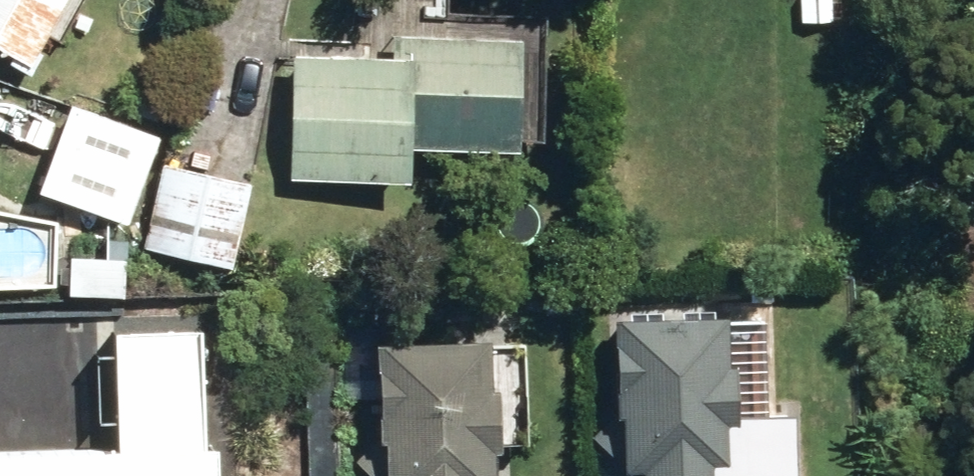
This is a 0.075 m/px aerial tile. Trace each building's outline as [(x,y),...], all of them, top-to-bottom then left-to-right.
[(41,69),(78,0),(0,0),(0,46),(41,69)] [(300,180),(425,183),(427,151),(538,154),(541,39),(391,35),(390,59),(303,57),(300,180)] [(158,136),(71,105),(40,190),(127,223),(158,136)] [(153,236),(242,257),(258,185),(170,166),(153,236)] [(659,475),(804,475),(803,419),(776,420),(775,321),(631,323),(632,409),(626,409),(600,437),(633,468),(639,467),(638,473),(659,473),(659,475)] [(218,446),(206,447),(202,327),(119,330),(123,449),(0,453),(0,475),(219,475),(218,446)] [(510,456),(519,456),(516,391),(509,391),(508,342),(392,347),(396,433),(390,433),(363,463),(377,475),(511,475),(510,456)]
